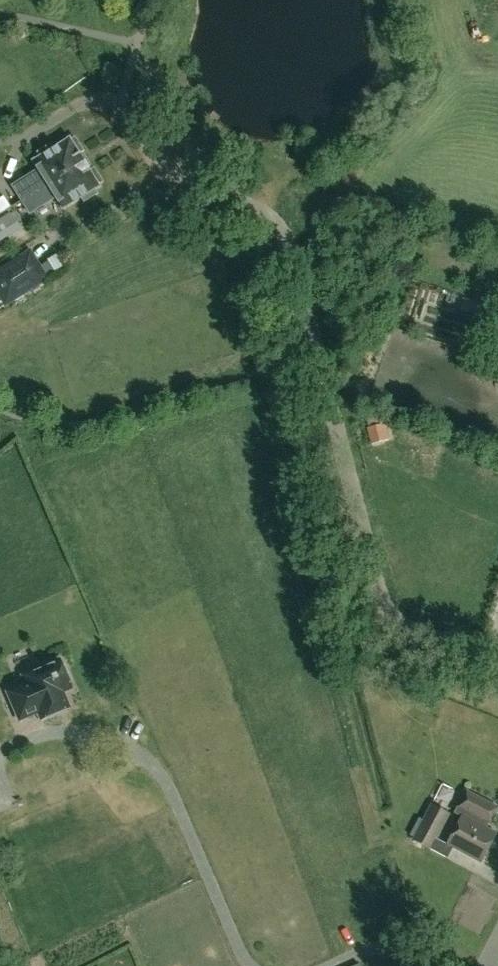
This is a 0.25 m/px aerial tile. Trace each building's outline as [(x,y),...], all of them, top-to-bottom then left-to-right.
[(22,201),(84,162),(79,153),(83,150),(75,138),(71,140),(69,137),(52,148),(50,144),(37,152),(40,156),(32,161),(38,170),(23,179),(19,196),(22,201)] [(84,162),(22,201),(30,213),(55,197),(62,209),(82,197),(84,201),(97,193),(94,190),(100,186),(98,183),(102,181),(94,169),(90,171),(84,162)] [(11,200),(0,184),(0,207),(11,200)] [(10,213),(0,219),(0,240),(19,228),(10,213)] [(47,279),(29,251),(0,270),(0,295),(6,304),(47,279)] [(391,437),(387,418),(376,421),(380,440),(391,437)] [(41,719),(56,712),(69,707),(62,692),(71,688),(59,660),(23,676),(26,684),(8,692),(19,720),(38,712),(41,719)] [(480,862),(495,833),(486,829),(497,808),(466,791),(454,813),(461,816),(446,844),(480,862)] [(430,848),(448,813),(431,804),(412,839),(430,848)]
